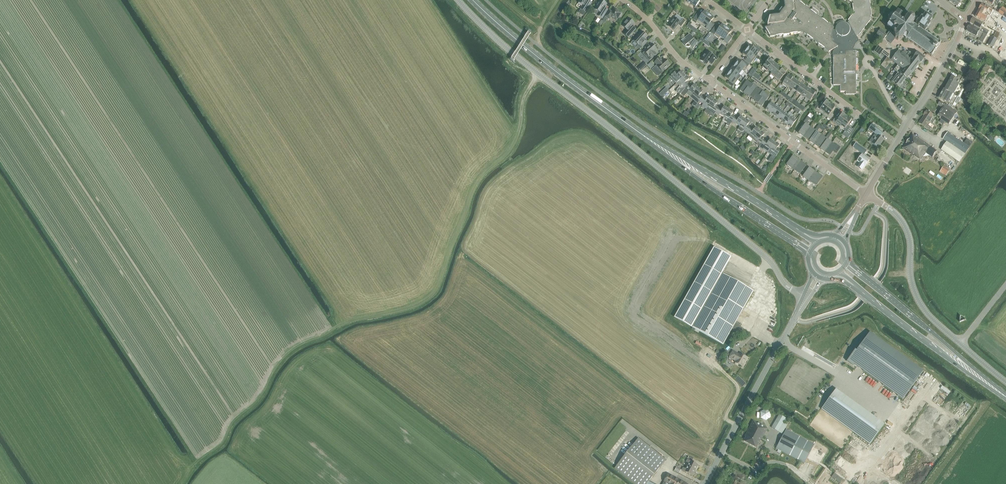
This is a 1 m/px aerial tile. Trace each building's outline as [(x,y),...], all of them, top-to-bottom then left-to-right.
[(578,3),(583,5),(580,9),(586,12),(590,5),(592,2),(588,0),(580,0),(578,3)] [(597,16),(602,19),(606,12),(608,9),(605,7),(607,4),(600,0),(594,9),(599,12),(597,16)] [(847,24),(846,24),(845,24),(845,23),(844,23),(845,21),(843,21),(841,21),(840,21),(839,22),(837,23),(836,24),(838,25),(837,26),(837,27),(836,28),(836,29),(836,30),(836,31),(833,32),(834,28),(816,15),(819,12),(813,8),(811,11),(796,0),(784,0),(785,8),(779,15),(769,17),(767,25),(771,24),(772,27),(765,28),(770,37),(803,33),(829,52),(832,48),(834,49),(834,51),(833,52),(833,58),(833,85),(840,85),(840,92),(846,92),(846,95),(856,94),(856,51),(853,51),(853,49),(853,48),(854,48),(855,45),(855,44),(856,44),(856,43),(857,42),(858,41),(859,41),(856,37),(857,35),(858,36),(871,20),(870,19),(871,18),(871,16),(872,16),(870,0),(848,0),(851,2),(852,1),(853,2),(853,4),(852,4),(853,12),(855,12),(855,13),(854,15),(853,14),(848,20),(849,21),(848,22),(848,23),(847,24)] [(1003,20),(1004,17),(991,9),(982,4),(979,9),(979,10),(975,16),(985,22),(984,24),(1005,36),(1005,21),(1003,20)] [(621,13),(614,8),(612,12),(609,10),(605,17),(609,19),(611,17),(616,21),(619,16),(620,17),(622,14),(621,14),(621,13)] [(701,26),(710,14),(705,11),(702,14),(701,14),(700,15),(698,13),(693,19),(701,26)] [(887,35),(884,39),(886,40),(887,40),(892,43),(896,38),(898,40),(902,40),(903,37),(906,39),(906,40),(907,39),(932,57),(941,44),(924,32),(931,23),(929,22),(932,18),(926,13),(923,17),(922,17),(919,20),(915,18),(915,17),(912,14),(904,15),(897,11),(894,15),(893,16),(893,15),(890,16),(888,18),(888,21),(889,22),(889,23),(887,26),(891,29),(889,32),(887,35)] [(714,18),(710,14),(701,26),(709,31),(714,25),(711,23),(712,22),(711,21),(714,18)] [(628,18),(622,26),(627,30),(623,34),(628,38),(634,31),(636,29),(633,26),(635,24),(628,18)] [(674,30),(678,24),(681,27),(685,21),(682,19),(680,22),(674,18),(668,26),(674,30)] [(980,29),(979,30),(987,35),(989,31),(985,29),(985,28),(982,26),(983,23),(974,18),(971,23),(974,25),(980,29)] [(987,35),(979,30),(980,29),(971,24),(967,31),(979,38),(978,40),(982,43),(987,35)] [(720,37),(727,27),(722,25),(720,27),(719,27),(718,28),(715,27),(711,33),(719,39),(720,37)] [(731,31),(727,27),(720,37),(723,39),(723,41),(727,44),(731,39),(729,37),(730,35),(729,34),(731,31)] [(884,34),(885,33),(880,29),(876,35),(883,40),(884,39),(887,35),(884,34)] [(633,40),(638,45),(639,45),(642,48),(647,42),(644,40),(644,38),(646,36),(641,31),(633,40)] [(686,40),(683,43),(685,46),(686,47),(687,47),(688,47),(689,47),(690,46),(693,48),(698,43),(693,39),(689,34),(685,38),(686,40)] [(992,37),(988,45),(992,47),(997,39),(992,37)] [(908,54),(905,51),(902,54),(897,50),(885,41),(886,40),(884,39),(883,40),(874,52),(879,56),(882,53),(888,58),(882,65),(881,66),(886,69),(889,65),(891,62),(892,62),(893,61),(898,65),(894,70),(898,73),(891,82),(899,88),(909,76),(910,76),(920,63),(921,63),(925,59),(917,52),(914,56),(910,52),(908,54)] [(647,58),(649,61),(654,57),(657,54),(654,52),(657,49),(652,44),(644,51),(648,56),(647,58)] [(749,45),(745,49),(756,57),(761,50),(756,46),(754,49),(749,45)] [(756,57),(745,49),(743,54),(747,58),(745,60),(751,64),(756,57)] [(712,65),(716,59),(713,56),(712,55),(712,54),(712,53),(709,51),(709,52),(708,52),(707,51),(700,60),(706,65),(708,62),(712,65)] [(663,61),(660,58),(655,62),(657,65),(652,70),(658,76),(662,72),(662,71),(669,65),(665,60),(663,61)] [(767,70),(773,63),(769,59),(762,67),(766,71),(767,70)] [(734,64),(735,65),(742,70),(744,72),(749,65),(745,61),(743,64),(738,60),(734,64)] [(772,73),(778,67),(773,63),(767,70),(772,73)] [(735,65),(731,69),(739,75),(742,70),(735,65)] [(774,78),(782,70),(778,67),(770,75),(774,78)] [(728,73),(736,79),(738,80),(741,76),(739,75),(731,69),(728,73)] [(779,82),(786,74),(782,70),(774,78),(779,82)] [(681,71),(679,74),(676,71),(672,75),(670,77),(676,84),(679,81),(685,75),(681,71)] [(738,80),(736,79),(728,73),(728,72),(725,78),(730,81),(728,84),(732,87),(738,80)] [(683,91),(685,89),(689,85),(686,82),(689,79),(685,75),(679,81),(676,84),(681,87),(680,88),(681,89),(683,91)] [(969,81),(959,75),(957,79),(952,76),(946,88),(945,89),(944,89),(943,92),(942,91),(940,94),(941,95),(939,98),(950,104),(953,106),(954,103),(958,97),(958,98),(959,97),(964,88),(962,87),(961,88),(958,86),(961,82),(966,85),(969,81)] [(788,86),(793,79),(788,76),(782,84),(787,88),(788,86)] [(792,89),(797,82),(793,79),(788,86),(792,89)] [(746,81),(742,88),(740,91),(740,90),(744,93),(743,93),(745,94),(752,85),(746,81)] [(797,92),(802,85),(797,82),(792,89),(797,92)] [(692,87),(689,85),(685,89),(683,91),(681,93),(684,96),(686,94),(690,97),(698,88),(694,84),(692,87)] [(745,94),(746,96),(747,95),(751,98),(758,89),(752,85),(745,94)] [(801,95),(806,88),(802,85),(797,92),(801,95)] [(666,88),(660,94),(662,96),(668,90),(666,88)] [(695,107),(699,102),(703,97),(700,94),(703,91),(698,88),(690,97),(695,101),(692,105),(695,107)] [(806,98),(811,91),(806,88),(801,95),(806,98)] [(751,98),(756,101),(755,102),(757,103),(763,93),(758,89),(751,98)] [(810,101),(815,94),(811,91),(806,98),(810,101)] [(757,103),(758,104),(758,103),(762,106),(761,107),(762,107),(769,97),(763,93),(757,103)] [(708,107),(713,99),(708,96),(706,99),(703,97),(699,102),(703,104),(702,106),(706,109),(708,107)] [(715,106),(718,102),(713,99),(708,107),(706,109),(710,112),(709,115),(712,117),(715,113),(718,108),(715,106)] [(823,115),(830,105),(826,101),(822,106),(820,104),(816,109),(823,115)] [(957,112),(946,104),(946,105),(941,101),(939,104),(944,108),(938,116),(941,118),(940,119),(949,125),(957,112)] [(766,110),(770,113),(775,105),(771,102),(766,110)] [(770,113),(774,116),(779,108),(775,105),(770,113)] [(823,115),(830,120),(834,115),(831,113),(835,108),(830,105),(823,115)] [(722,110),(718,108),(715,113),(719,115),(719,114),(724,117),(729,109),(724,106),(722,110)] [(774,116),(778,119),(783,111),(779,108),(774,116)] [(732,115),(733,112),(729,109),(724,117),(723,120),(727,122),(726,125),(729,127),(732,122),(735,117),(732,115)] [(778,119),(782,122),(788,114),(783,111),(778,119)] [(923,118),(921,121),(921,120),(919,123),(930,130),(931,130),(932,129),(932,128),(928,126),(930,123),(933,124),(935,120),(932,117),(933,115),(928,111),(928,112),(927,111),(924,115),(925,116),(924,118),(923,118)] [(782,122),(786,125),(792,117),(788,114),(782,122)] [(836,117),(832,122),(839,127),(847,117),(842,114),(838,119),(836,117)] [(738,119),(735,117),(732,122),(735,124),(735,123),(740,126),(745,119),(740,116),(738,119)] [(792,118),(792,117),(786,125),(791,128),(796,120),(795,120),(796,119),(792,118)] [(851,120),(847,117),(839,127),(849,134),(853,129),(847,126),(851,120)] [(747,125),(749,122),(745,119),(740,126),(738,129),(741,132),(742,132),(743,131),(744,130),(747,132),(750,128),(747,125)] [(803,137),(810,127),(805,124),(799,134),(803,137)] [(872,143),(878,148),(884,140),(881,138),(884,133),(873,124),(869,129),(876,134),(872,139),(874,140),(872,143)] [(754,138),(760,131),(756,127),(753,130),(750,128),(747,132),(749,135),(748,136),(752,140),(754,138)] [(814,131),(810,127),(803,137),(808,140),(814,131)] [(760,131),(754,138),(752,140),(757,143),(756,144),(759,147),(761,145),(765,140),(762,137),(764,134),(760,131)] [(814,145),(821,135),(816,132),(810,141),(814,145)] [(947,142),(965,154),(970,148),(948,133),(943,139),(947,142)] [(915,156),(921,160),(925,154),(926,153),(932,158),(937,151),(928,145),(913,134),(908,141),(903,148),(914,156),(915,156)] [(825,139),(821,135),(814,145),(818,148),(825,139)] [(770,139),(768,142),(765,140),(761,145),(764,147),(763,150),(767,153),(775,142),(770,139)] [(825,152),(832,143),(827,140),(820,149),(825,152)] [(777,156),(780,151),(777,149),(779,145),(775,142),(767,153),(771,156),(768,160),(771,163),(777,156)] [(959,163),(965,154),(947,142),(941,150),(959,163)] [(832,143),(825,152),(829,156),(832,151),(836,154),(841,148),(837,145),(836,146),(832,143)] [(859,145),(856,150),(862,154),(857,161),(860,163),(857,167),(862,170),(864,166),(864,167),(869,160),(863,156),(867,151),(859,145)] [(799,175),(800,174),(806,166),(806,165),(792,156),(786,165),(799,175)] [(802,176),(809,168),(806,166),(800,174),(802,176)] [(816,186),(822,177),(809,167),(809,168),(802,176),(802,177),(816,186)] [(912,170),(906,167),(903,171),(909,175),(912,170)] [(713,248),(674,317),(723,345),(732,329),(740,334),(743,329),(739,327),(741,324),(736,321),(753,292),(722,274),(731,258),(713,248)] [(856,348),(852,354),(847,361),(853,366),(854,364),(902,399),(923,371),(870,332),(857,349),(856,348)] [(740,355),(733,352),(730,357),(736,361),(736,363),(742,367),(747,358),(740,354),(740,355)] [(837,388),(821,409),(871,445),(886,424),(837,388)] [(766,421),(771,417),(770,412),(765,409),(760,412),(760,418),(766,421)] [(779,415),(772,427),(778,431),(783,422),(785,418),(779,415)] [(756,449),(761,440),(762,440),(768,429),(753,422),(745,437),(743,442),(756,449)] [(776,450),(804,464),(814,445),(786,430),(776,450)] [(614,468),(634,483),(653,483),(649,482),(666,460),(638,438),(614,468)] [(689,464),(688,466),(696,470),(699,465),(688,460),(687,462),(689,464)] [(693,476),(696,470),(688,466),(686,469),(684,468),(682,470),(693,476)] [(663,483),(686,483),(678,480),(668,474),(663,483)]
